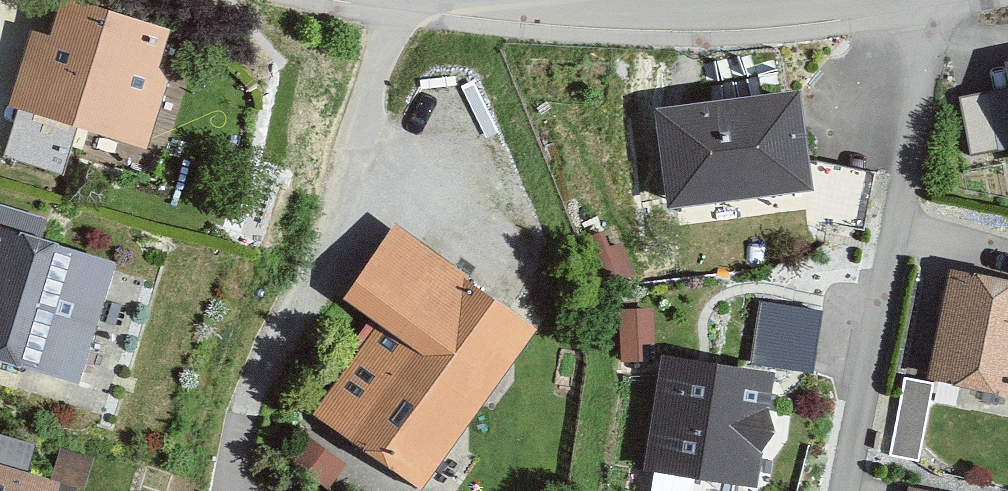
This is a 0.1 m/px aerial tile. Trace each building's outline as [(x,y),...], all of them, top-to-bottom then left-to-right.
[(164,37),(56,4),(44,44),(24,38),(0,114),(142,158),(164,85),(150,80),(164,37)] [(1000,67),(1007,117),(1007,66),(1000,67)] [(794,96),(651,114),(664,217),(807,198),(794,96)] [(955,105),(965,161),(992,156),(982,100),(955,105)] [(0,213),(0,371),(71,393),(109,270),(37,247),(43,227),(0,213)] [(389,230),(334,302),(371,331),(308,413),(411,490),(414,490),(531,339),(389,230)] [(607,254),(601,238),(581,246),(601,294),(631,282),(617,250),(607,254)] [(948,280),(924,388),(1007,406),(1007,293),(948,280)] [(817,317),(755,309),(747,367),(810,376),(817,317)] [(647,316),(613,318),(615,366),(650,365),(647,316)] [(770,382),(660,365),(642,475),(744,490),(753,490),(770,382)] [(912,470),(927,393),(897,387),(882,465),(912,470)] [(298,440),(280,468),(317,490),(327,490),(342,467),(298,440)] [(54,458),(47,485),(72,490),(79,490),(85,466),(54,458)] [(0,475),(0,490),(51,490),(0,475)]
